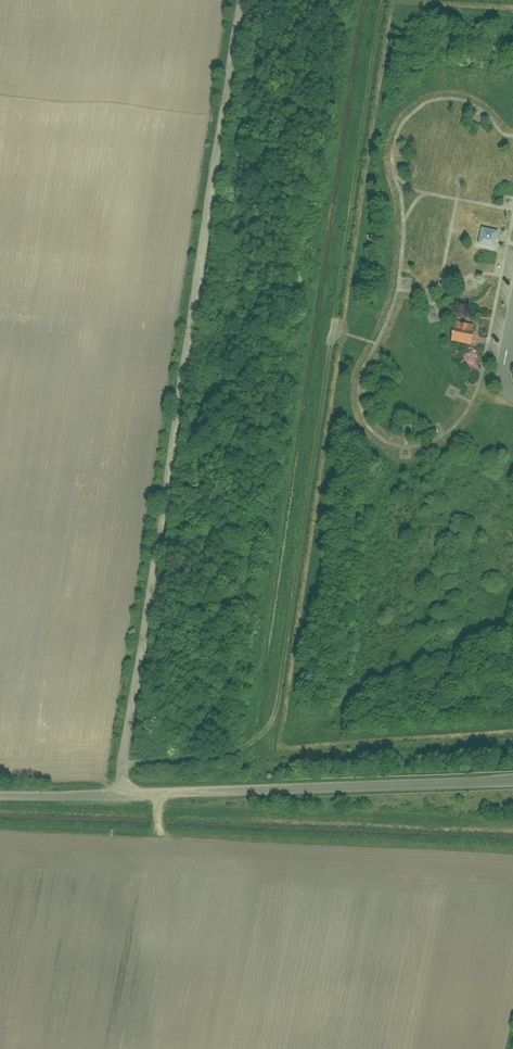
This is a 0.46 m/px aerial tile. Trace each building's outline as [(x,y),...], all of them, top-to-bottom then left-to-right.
[(481,230),(478,246),(495,249),(498,233),(481,230)] [(459,333),(452,333),(451,344),(471,347),(473,335),(466,334),(467,327),(460,326),(459,333)]
